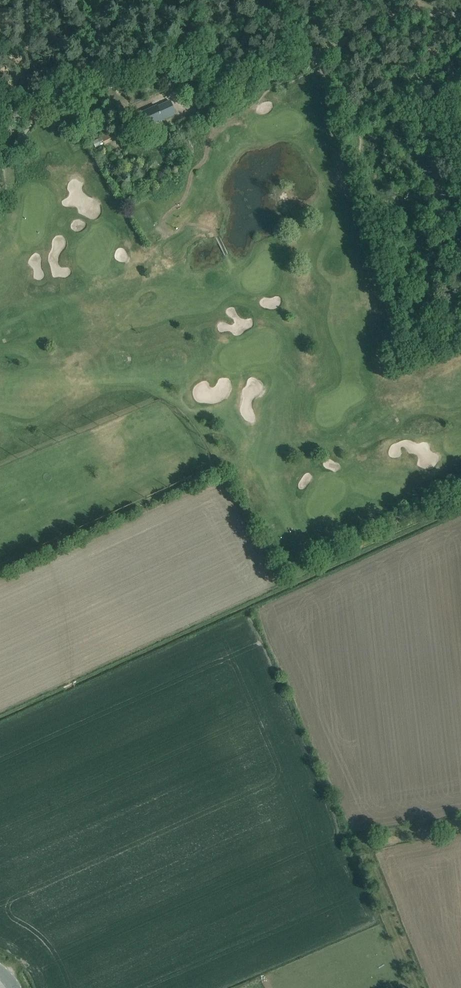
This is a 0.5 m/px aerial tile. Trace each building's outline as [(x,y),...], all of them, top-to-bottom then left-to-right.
[(157,64),(148,69),(151,75),(160,71),(157,64)] [(136,82),(134,76),(123,80),(125,86),(136,82)] [(108,77),(99,81),(114,113),(123,108),(108,77)] [(163,120),(163,119),(176,114),(170,100),(140,113),(147,127),(163,120)] [(122,137),(119,132),(124,130),(121,124),(100,134),(102,139),(97,141),(99,146),(104,144),(104,145),(122,137)]
